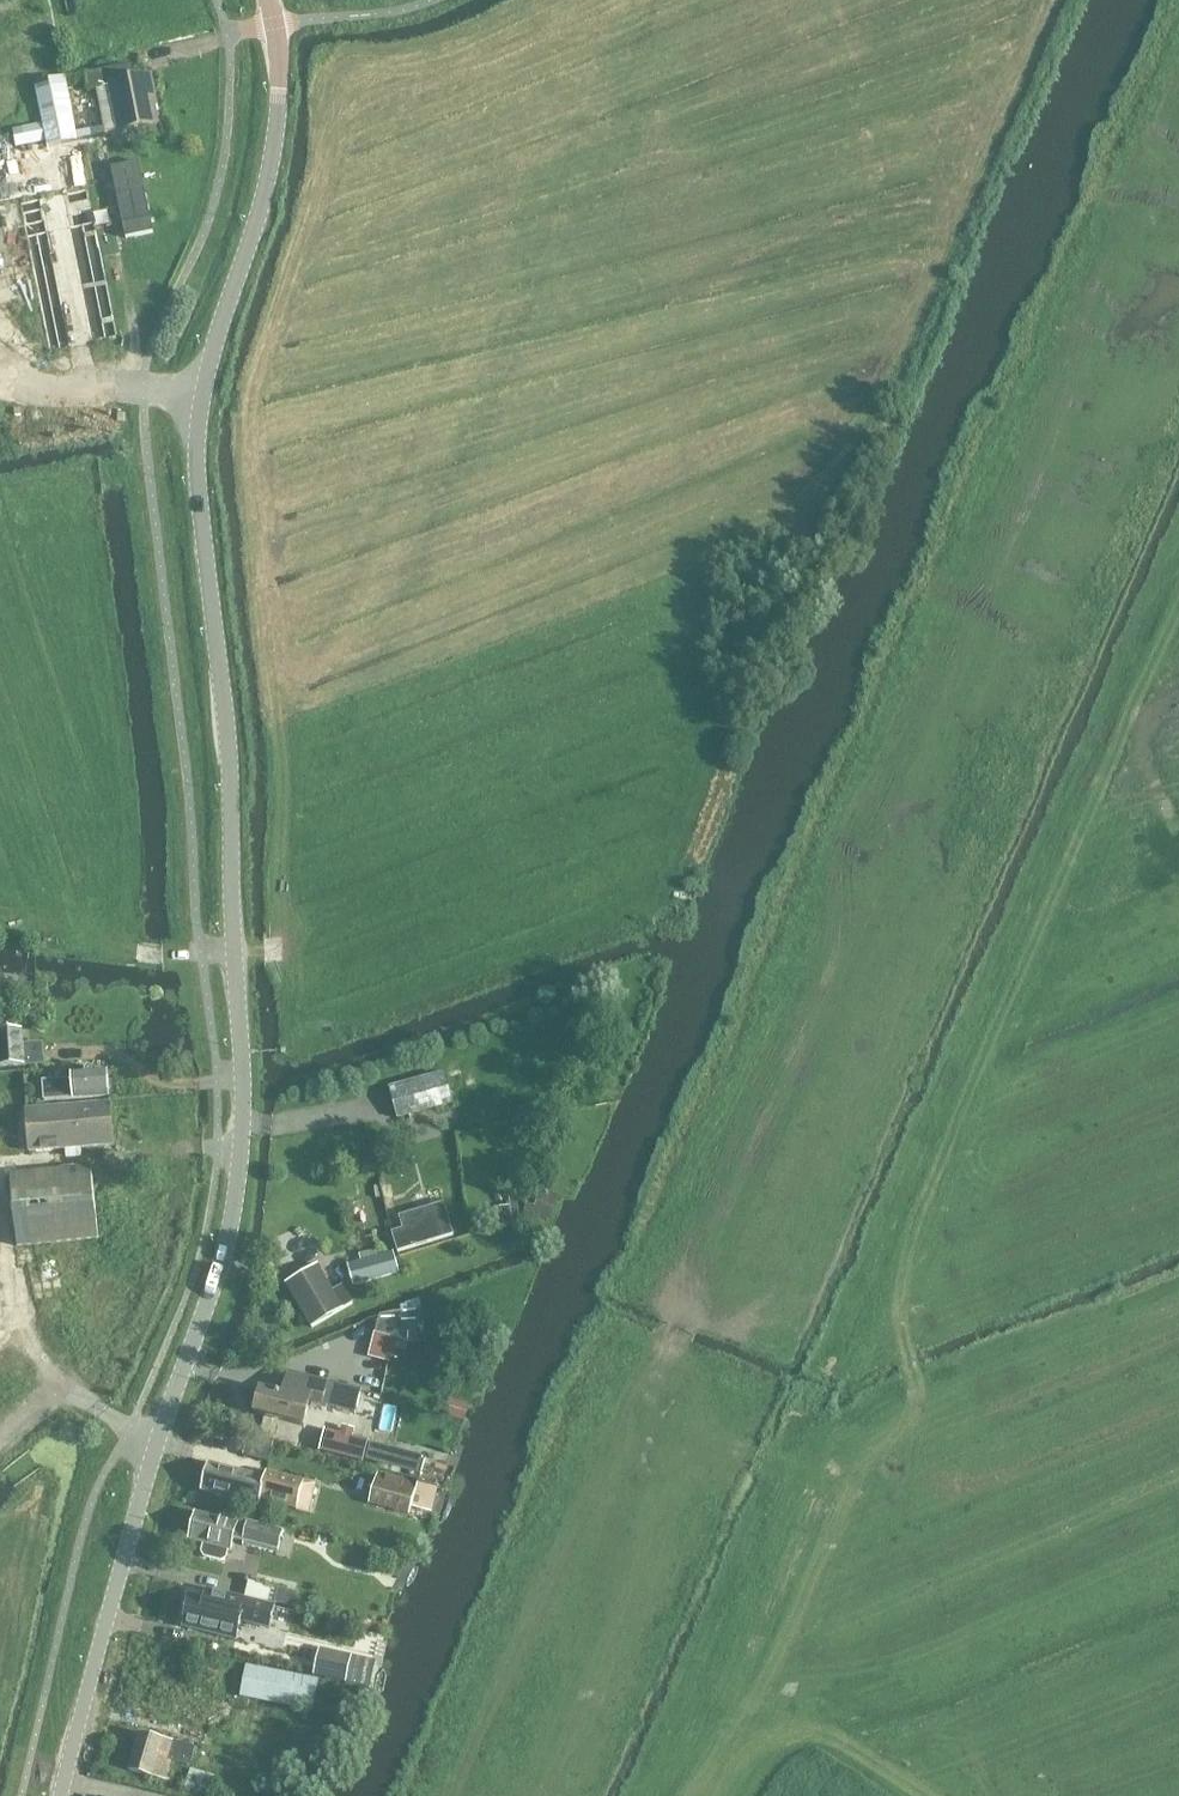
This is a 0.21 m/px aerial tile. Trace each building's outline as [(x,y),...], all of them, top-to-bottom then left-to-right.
[(134,79),(131,65),(84,75),(87,91),(96,89),(111,86),(110,84),(134,79)] [(147,77),(134,79),(110,84),(111,86),(120,132),(156,125),(147,77)] [(77,140),(65,79),(34,85),(46,147),(77,140)] [(111,86),(96,89),(105,135),(120,132),(111,86)] [(138,163),(110,169),(125,240),(153,234),(138,163)] [(21,1029),(0,1031),(0,1066),(24,1065),(23,1047),(21,1029)] [(109,1096),(107,1071),(71,1073),(71,1079),(42,1082),(44,1101),(73,1099),(109,1096)] [(453,1105),(444,1074),(389,1090),(393,1105),(398,1121),(453,1105)] [(113,1145),(110,1102),(27,1108),(30,1151),(65,1149),(66,1160),(82,1159),(82,1147),(113,1145)] [(101,1240),(95,1167),(14,1174),(20,1247),(101,1240)] [(454,1239),(443,1205),(399,1218),(403,1231),(393,1234),(392,1234),(398,1256),(454,1239)] [(482,1230),(493,1229),(492,1221),(481,1223),(482,1230)] [(399,1275),(393,1253),(346,1266),(352,1288),(399,1275)] [(334,1293),(319,1268),(288,1285),(313,1328),(344,1310),(354,1304),(344,1288),(334,1293)] [(412,1344),(420,1310),(379,1318),(375,1335),(395,1340),(412,1344)] [(395,1340),(375,1335),(374,1334),(367,1359),(389,1364),(395,1340)] [(356,1413),(361,1392),(316,1381),(290,1374),(286,1390),(285,1395),(261,1389),(255,1414),(265,1417),(279,1420),(305,1427),(310,1406),(323,1409),(324,1406),(355,1414),(356,1413)] [(279,1420),(265,1417),(259,1441),(273,1445),(279,1420)] [(319,1451),(361,1463),(367,1441),(352,1437),(354,1430),(342,1427),(340,1434),(325,1430),(319,1451)] [(273,1446),(248,1440),(243,1458),(268,1465),(273,1446)] [(391,1449),(371,1444),(366,1461),(387,1466),(420,1475),(424,1458),(393,1450),(391,1449)] [(308,1513),(315,1485),(266,1473),(265,1478),(208,1464),(201,1491),(258,1506),(260,1501),(308,1513)] [(411,1506),(416,1485),(377,1474),(370,1503),(409,1513),(411,1506)] [(250,1545),(254,1531),(239,1527),(240,1524),(195,1513),(188,1540),(205,1544),(203,1553),(205,1557),(221,1561),(225,1558),(227,1550),(233,1551),(234,1548),(248,1552),(250,1545)] [(274,1604),(278,1590),(249,1583),(245,1600),(274,1606),(274,1604)] [(270,1628),(275,1607),(274,1606),(245,1600),(206,1590),(203,1601),(190,1597),(183,1628),(185,1628),(236,1640),(240,1621),(270,1628)] [(278,1590),(274,1604),(294,1609),(297,1595),(278,1590)] [(346,1682),(352,1656),(319,1649),(317,1659),(314,1674),(346,1682)] [(313,1713),(320,1680),(250,1665),(243,1698),(313,1713)] [(192,1767),(197,1746),(179,1742),(169,1739),(140,1733),(131,1772),(159,1778),(170,1781),(174,1763),(192,1767)] [(190,1771),(184,1795),(211,1795),(215,1777),(190,1771)]
